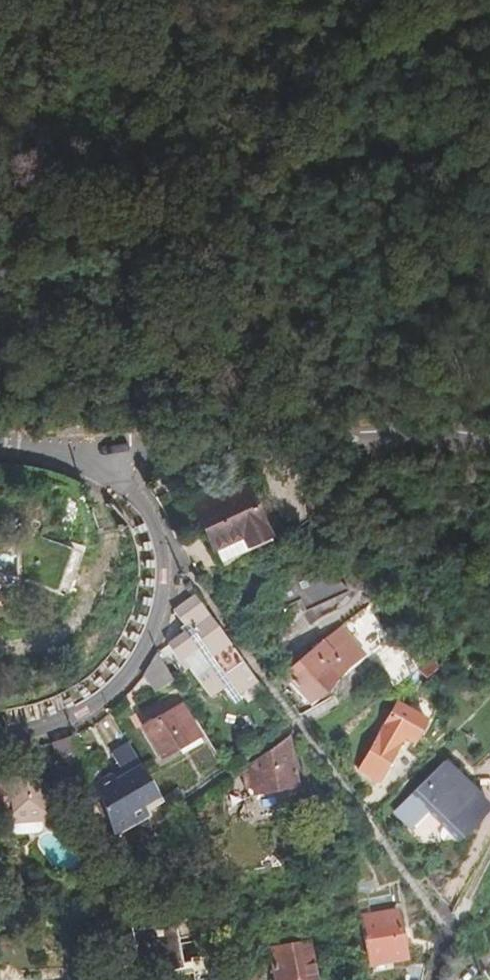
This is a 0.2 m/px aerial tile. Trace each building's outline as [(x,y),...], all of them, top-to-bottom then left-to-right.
[(181,505),(204,553),(235,538),(237,543),(259,533),(234,480),(181,505)] [(204,553),(210,566),(241,551),(240,549),(262,538),(259,533),(237,543),(235,538),(204,553)] [(339,563),(323,570),(344,594),(357,579),(339,563)] [(300,616),(344,596),(345,594),(344,594),(323,570),(276,590),(277,611),(295,605),(300,616)] [(252,685),(188,597),(167,613),(177,627),(173,630),(177,636),(162,647),(170,661),(182,664),(204,697),(218,688),(231,708),(237,704),(233,697),(252,685)] [(370,615),(360,603),(347,613),(357,625),(370,615)] [(409,664),(385,634),(391,629),(386,622),(380,627),(376,622),(352,641),(386,683),(409,664)] [(356,653),(333,624),(277,669),(283,676),(281,678),(298,699),(356,653)] [(164,684),(146,654),(131,678),(142,696),(164,684)] [(409,740),(421,719),(392,702),(353,769),(372,780),(399,735),(409,740)] [(155,761),(188,742),(167,706),(134,725),(155,761)] [(280,732),(236,765),(241,802),(288,797),(280,732)] [(76,764),(66,734),(51,740),(53,747),(59,748),(63,768),(76,764)] [(133,808),(148,799),(119,746),(104,756),(112,772),(104,776),(100,774),(84,785),(102,835),(134,814),(133,808)] [(489,805),(442,757),(386,811),(404,831),(425,811),(453,840),(489,805)] [(0,783),(0,814),(0,819),(7,819),(7,827),(36,826),(51,826),(50,788),(26,789),(26,783),(0,783)] [(36,826),(7,827),(8,840),(9,842),(34,842),(36,839),(36,826)] [(385,909),(349,915),(358,966),(360,965),(380,962),(394,959),(385,909)] [(97,979),(163,979),(176,978),(173,966),(163,910),(125,917),(131,948),(93,955),(97,979)] [(224,962),(227,979),(298,979),(306,979),(299,941),(297,942),(296,936),(288,938),(284,918),(238,926),(244,958),(224,962)] [(188,975),(189,979),(205,979),(212,979),(208,956),(185,960),(186,964),(188,975)] [(360,965),(361,972),(381,968),(380,962),(360,965)] [(186,964),(173,966),(176,978),(188,975),(186,964)] [(415,966),(396,965),(394,979),(412,979),(415,966)]
